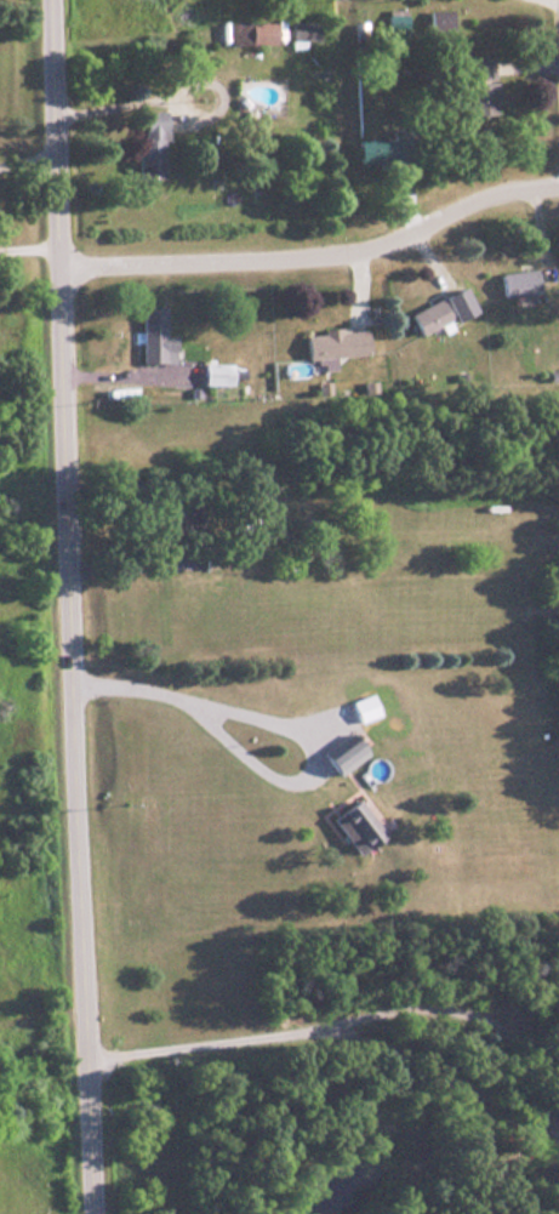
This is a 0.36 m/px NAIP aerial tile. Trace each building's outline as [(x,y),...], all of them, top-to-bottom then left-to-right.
[(304,49),(304,41),(316,41),(316,22),(286,22),(286,49),(304,49)] [(224,46),(274,46),(274,23),(224,23),(224,46)] [(467,57),(467,119),(492,119),(492,57),(467,57)] [(127,138),(127,155),(133,155),(133,177),(161,177),(160,110),(141,110),(141,138),(127,138)] [(354,138),(354,166),(398,166),(398,153),(407,153),(407,129),(388,129),(388,138),(354,138)] [(534,270),(490,270),(490,295),(534,295),(534,270)] [(406,314),(417,335),(447,320),(438,300),(406,314)] [(138,363),(171,363),(171,335),(161,335),(161,307),(138,307),(138,363)] [(365,329),(320,331),(320,335),(302,336),(304,359),(366,357),(365,329)] [(318,758),(331,776),(363,754),(349,736),(318,758)] [(349,853),(377,834),(353,797),(324,815),(349,853)]
